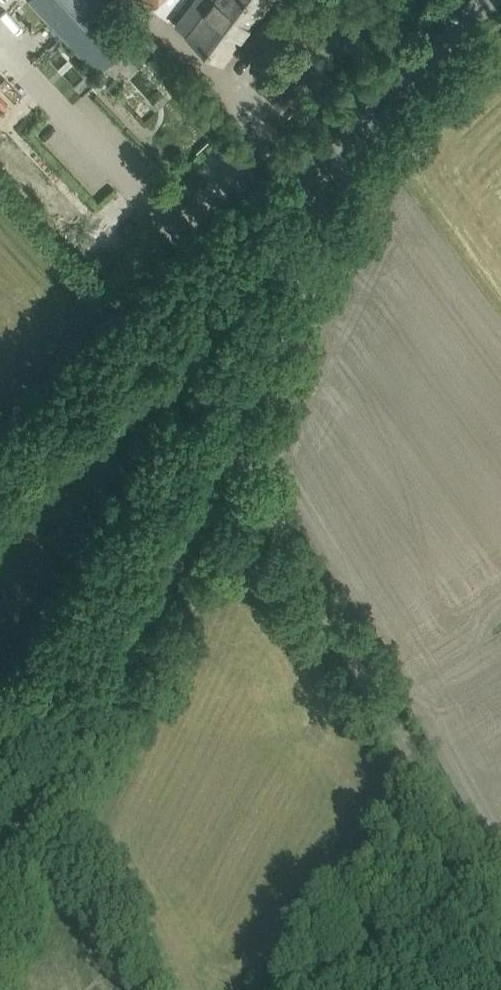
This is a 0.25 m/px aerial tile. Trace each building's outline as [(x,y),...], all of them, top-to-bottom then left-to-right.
[(100,0),(29,0),(96,72),(134,36),(100,0)] [(199,20),(194,15),(182,29),(222,59),(267,0),(213,0),(199,20)] [(78,67),(67,78),(85,96),(96,86),(78,67)]
